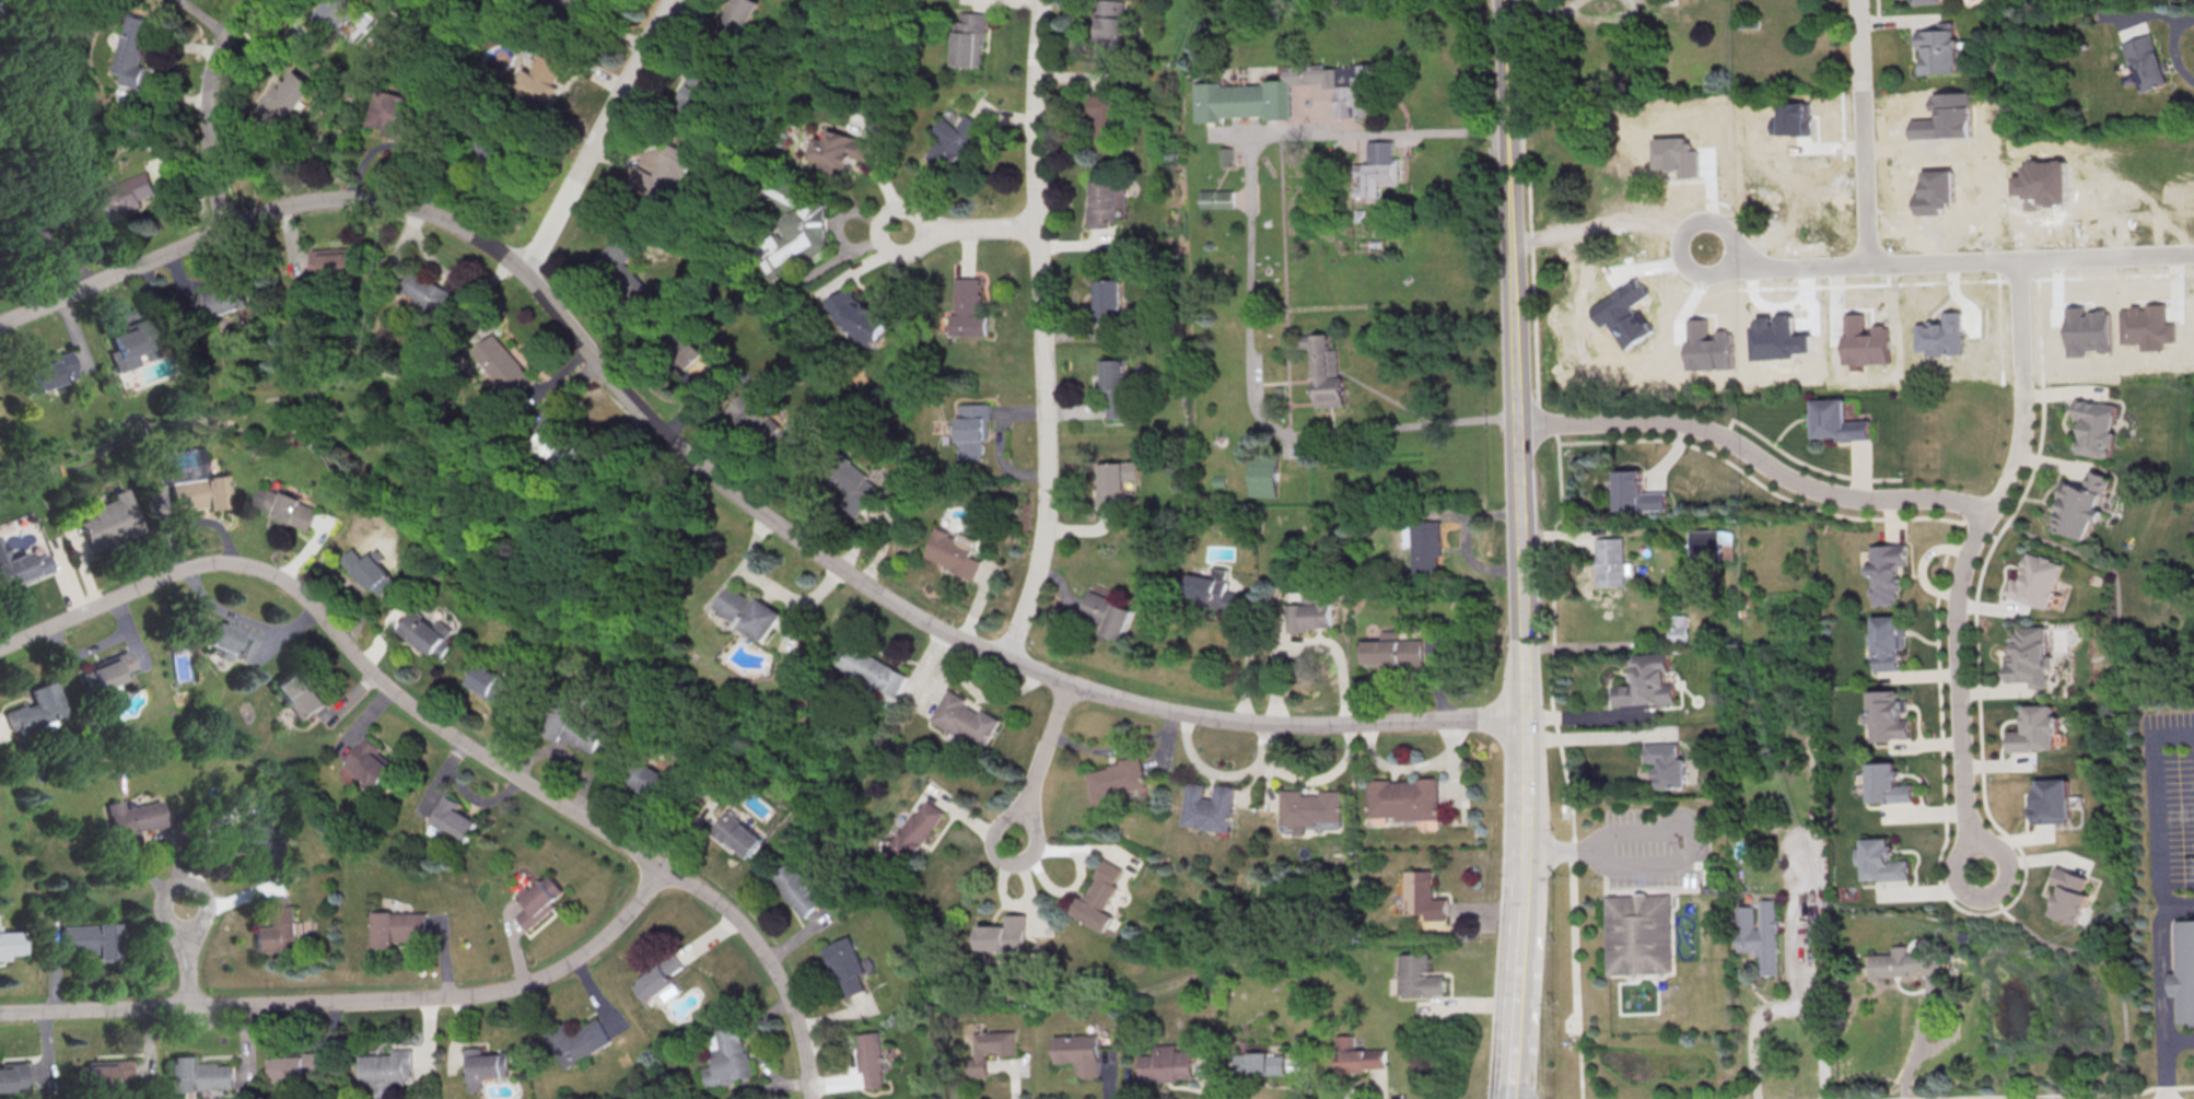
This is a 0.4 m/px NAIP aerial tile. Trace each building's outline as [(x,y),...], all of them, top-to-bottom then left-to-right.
[(328,36),(340,23),(343,26),(362,5),(356,0),(327,0),(310,20),(328,36)] [(545,1),(567,14),(575,0),(545,0),(545,1)] [(724,49),(732,35),(738,39),(761,0),(734,0),(724,17),(721,15),(708,39),(724,49)] [(1090,24),(1093,0),(1124,0),(1119,54),(1093,51),(1095,25),(1090,24)] [(957,11),(984,13),(982,44),(979,44),(978,66),(948,63),(952,27),(956,28),(957,11)] [(127,12),(162,22),(157,43),(147,39),(140,66),(149,68),(143,91),(118,84),(120,73),(113,71),(127,12)] [(1919,30),(1957,28),(1957,39),(1959,38),(1959,63),(1958,63),(1958,72),(1925,73),(1925,62),(1927,62),(1927,48),(1919,48),(1919,30)] [(2121,44),(2149,33),(2168,83),(2143,92),(2132,63),(2128,65),(2121,44)] [(559,39),(580,51),(570,71),(563,67),(555,84),(563,89),(553,106),(517,85),(528,67),(535,71),(545,54),(550,57),(559,39)] [(1333,86),(1335,118),(1356,117),(1356,114),(1363,113),(1363,104),(1376,104),(1374,80),(1381,79),(1380,61),(1282,67),(1282,75),(1288,74),(1288,83),(1319,81),(1319,87),(1333,86)] [(675,115),(701,130),(722,95),(715,91),(723,79),(698,65),(680,95),(685,98),(675,115)] [(257,112),(288,132),(320,85),(299,70),(289,83),(281,78),(257,112)] [(1194,118),(1214,117),(1214,113),(1264,112),(1264,117),(1289,116),(1288,83),(1288,74),(1282,75),(1261,75),(1261,82),(1219,83),(1219,77),(1193,78),(1194,118)] [(367,131),(418,142),(427,100),(376,89),(367,131)] [(1087,93),(1120,94),(1120,103),(1128,103),(1128,116),(1119,116),(1119,150),(1101,150),(1093,150),(1093,114),(1087,114),(1087,93)] [(464,116),(480,107),(509,157),(489,168),(475,142),(478,141),(464,116)] [(966,113),(981,125),(944,171),(925,155),(940,139),(930,130),(943,115),(955,126),(966,113)] [(814,159),(867,174),(876,143),(860,138),(861,132),(836,125),(832,137),(820,135),(814,159)] [(1366,141),(1393,141),(1392,156),(1400,156),(1399,185),(1380,185),(1380,197),(1352,197),(1352,184),(1356,184),(1357,176),(1352,176),(1352,163),(1366,163),(1366,141)] [(632,182),(673,203),(699,156),(673,142),(657,169),(643,162),(632,182)] [(1217,163),(1230,163),(1230,145),(1217,145),(1217,163)] [(150,167),(159,195),(120,208),(122,213),(94,223),(86,201),(112,192),(108,182),(150,167)] [(766,171),(829,204),(829,242),(772,273),(755,246),(777,232),(780,237),(789,232),(784,226),(784,218),(789,214),(752,195),(766,171)] [(1618,173),(1618,183),(1660,183),(1660,173),(1618,173)] [(1088,178),(1124,178),(1124,219),(1112,219),(1112,224),(1105,223),(1105,229),(1083,229),(1083,208),(1087,208),(1088,178)] [(1199,187),(1234,187),(1234,207),(1199,208),(1199,187)] [(10,257),(0,261),(0,238),(28,226),(38,250),(12,261),(10,257)] [(594,260),(628,231),(644,249),(629,262),(649,285),(630,302),(594,260)] [(312,249),(326,249),(326,253),(355,252),(357,282),(325,283),(325,276),(313,277),(312,249)] [(416,267),(468,301),(454,321),(437,311),(432,318),(397,295),(416,267)] [(955,277),(978,277),(977,294),(982,294),(982,313),(985,313),(985,336),(961,336),(961,307),(955,307),(955,277)] [(1092,278),(1116,278),(1114,321),(1090,320),(1092,278)] [(190,297),(236,279),(247,306),(215,318),(211,306),(196,312),(190,297)] [(872,343),(890,321),(859,295),(843,282),(825,304),(838,315),(872,343)] [(107,354),(115,373),(140,364),(136,352),(143,350),(147,360),(163,353),(149,316),(137,320),(139,326),(112,336),(117,351),(107,354)] [(666,337),(682,321),(722,364),(704,379),(666,337)] [(478,352),(501,332),(540,381),(517,400),(478,352)] [(1314,407),(1345,406),(1343,374),(1338,374),(1337,347),(1328,348),(1328,332),(1297,334),(1297,347),(1311,346),(1314,407)] [(20,370),(31,393),(80,370),(69,347),(20,370)] [(1096,359),(1123,359),(1122,386),(1130,386),(1129,416),(1106,416),(1106,389),(1096,389),(1096,359)] [(723,412),(749,436),(754,431),(765,441),(780,423),(744,390),(723,412)] [(1809,400),(1842,399),(1843,421),(1868,420),(1869,440),(1834,441),(1834,437),(1810,437),(1810,425),(1806,425),(1805,412),(1810,412),(1809,400)] [(2075,399),(2113,406),(2110,432),(2116,433),(2113,448),(2108,447),(2105,458),(2077,453),(2082,421),(2072,420),(2075,399)] [(957,402),(990,402),(990,436),(982,436),(982,455),(957,455),(957,439),(953,439),(953,416),(957,416),(957,402)] [(560,414),(597,455),(587,464),(597,475),(585,486),(574,473),(567,480),(530,442),(560,414)] [(838,503),(854,516),(879,486),(836,449),(814,476),(828,488),(835,480),(849,491),(838,503)] [(1250,493),(1275,493),(1276,454),(1250,453),(1250,493)] [(1097,460),(1136,461),(1136,480),(1124,480),(1124,503),(1097,503),(1097,460)] [(2051,526),(2090,541),(2114,477),(2092,469),(2085,486),(2069,480),(2051,526)] [(1611,471),(1638,470),(1638,493),(1649,492),(1664,492),(1664,510),(1612,512),(1611,471)] [(168,481),(226,476),(229,506),(207,508),(207,504),(171,507),(168,481)] [(267,482),(320,510),(310,531),(256,504),(267,482)] [(77,523),(91,557),(113,547),(108,535),(124,528),(129,541),(144,535),(124,486),(108,492),(110,499),(87,508),(91,516),(77,523)] [(1411,573),(1435,572),(1434,556),(1440,554),(1439,519),(1409,521),(1411,573)] [(934,526),(948,533),(946,536),(971,548),(969,553),(982,559),(973,578),(921,556),(934,526)] [(1687,530),(1717,530),(1718,561),(1688,562),(1687,541),(1687,530)] [(1591,539),(1620,538),(1621,585),(1592,586),(1591,539)] [(52,566),(45,550),(30,557),(25,548),(7,557),(0,542),(0,592),(52,566)] [(1870,546),(1907,543),(1907,563),(1899,563),(1901,598),(1894,599),(1894,604),(1874,605),(1872,575),(1869,575),(1867,573),(1866,568),(1869,564),(1871,564),(1870,546)] [(345,553),(355,545),(370,561),(377,554),(400,581),(383,596),(345,553)] [(2013,575),(2007,597),(2052,610),(2066,562),(2031,552),(2023,578),(2013,575)] [(1182,596),(1237,609),(1241,591),(1225,586),(1229,569),(1211,564),(1209,575),(1189,571),(1182,596)] [(730,583),(752,599),(757,595),(783,613),(763,640),(714,605),(730,583)] [(1088,587),(1132,610),(1117,641),(1098,631),(1104,621),(1078,609),(1088,587)] [(1286,603),(1302,603),(1302,587),(1323,587),(1323,596),(1334,597),(1334,626),(1304,624),(1304,631),(1286,631),(1286,603)] [(416,607),(455,639),(437,659),(427,650),(421,656),(394,634),(416,607)] [(1685,615),(1670,615),(1670,640),(1685,640),(1685,615)] [(1905,616),(1872,616),(1873,670),(1906,670),(1905,616)] [(198,640),(249,660),(260,632),(225,618),(222,624),(207,619),(198,640)] [(2030,681),(2030,689),(2050,689),(2050,627),(2012,627),(2012,681),(2030,681)] [(1362,639),(1380,639),(1380,629),(1399,629),(1399,639),(1420,639),(1420,663),(1362,664),(1362,639)] [(844,643),(864,654),(867,648),(909,675),(894,700),(832,663),(844,643)] [(74,670),(124,646),(133,666),(121,673),(122,676),(85,693),(74,670)] [(1631,655),(1666,652),(1667,671),(1661,671),(1662,685),(1671,683),(1673,703),(1613,706),(1611,687),(1632,686),(1631,670),(1626,667),(1626,659),(1631,655)] [(464,681),(499,704),(515,681),(479,657),(464,681)] [(275,685),(295,668),(314,692),(317,690),(328,703),(304,722),(275,685)] [(8,711),(24,704),(25,708),(34,704),(28,691),(54,680),(68,715),(56,721),(60,730),(45,737),(40,727),(23,735),(20,726),(14,728),(8,711)] [(947,688),(965,698),(962,702),(977,710),(979,705),(1000,717),(981,749),(930,718),(947,688)] [(1866,691),(1867,713),(1864,713),(1860,716),(1860,721),(1864,724),(1867,724),(1868,740),(1910,738),(1909,718),(1898,718),(1898,713),(1900,713),(1900,700),(1897,700),(1895,690),(1866,691)] [(556,698),(606,729),(591,755),(562,736),(558,743),(535,728),(556,698)] [(2023,706),(2052,705),(2052,716),(2055,716),(2056,734),(2052,734),(2053,749),(2034,750),(2034,752),(2007,752),(2006,732),(2019,730),(2019,715),(2023,715),(2023,706)] [(339,762),(371,786),(387,765),(370,750),(374,745),(361,735),(339,762)] [(1642,744),(1664,744),(1674,743),(1676,759),(1681,759),(1682,788),(1656,788),(1656,779),(1652,779),(1652,769),(1656,769),(1656,762),(1642,763),(1642,744)] [(635,755),(670,780),(658,797),(653,793),(647,799),(618,779),(635,755)] [(1097,806),(1114,802),(1111,790),(1130,784),(1133,798),(1149,794),(1140,755),(1087,769),(1097,806)] [(1865,764),(1866,804),(1911,802),(1911,784),(1893,785),(1893,781),(1898,781),(1898,771),(1892,771),(1892,763),(1865,764)] [(1366,779),(1437,776),(1438,818),(1397,819),(1397,815),(1367,816),(1366,779)] [(2035,782),(2066,780),(2067,819),(2064,819),(2064,823),(2030,825),(2030,819),(2027,819),(2027,805),(2031,805),(2031,797),(2032,797),(2032,791),(2035,791),(2035,782)] [(1188,781),(1206,783),(1205,790),(1215,791),(1216,782),(1236,784),(1230,829),(1182,823),(1188,781)] [(1280,787),(1304,788),(1304,794),(1320,794),(1320,790),(1342,790),(1342,819),(1316,819),(1316,825),(1280,825),(1280,787)] [(424,821),(465,844),(478,822),(453,808),(457,800),(442,793),(424,821)] [(114,849),(139,842),(136,830),(164,822),(157,798),(120,807),(118,799),(102,803),(114,849)] [(925,798),(945,814),(906,865),(886,850),(925,798)] [(708,830),(728,804),(765,834),(747,855),(730,841),(726,845),(708,830)] [(227,842),(250,855),(254,850),(268,857),(279,838),(243,816),(227,842)] [(1858,840),(1859,849),(1853,850),(1854,865),(1859,865),(1860,881),(1880,880),(1880,881),(1906,880),(1905,861),(1887,861),(1887,857),(1891,857),(1891,846),(1886,846),(1886,839),(1858,840)] [(1070,913),(1107,935),(1118,916),(1105,909),(1119,884),(1113,881),(1122,866),(1102,854),(1088,878),(1094,880),(1084,898),(1080,895),(1070,913)] [(768,876),(789,858),(802,874),(806,870),(816,881),(812,886),(822,899),(803,916),(768,876)] [(2094,879),(2058,866),(2051,885),(2061,889),(2051,915),(2077,924),(2094,879)] [(1445,895),(1431,896),(1431,868),(1401,868),(1402,897),(1410,897),(1410,912),(1424,912),(1424,922),(1445,921),(1445,895)] [(513,915),(525,928),(551,905),(547,901),(560,889),(545,872),(516,897),(524,905),(513,915)] [(1606,896),(1608,974),(1671,972),(1669,893),(1606,896)] [(257,924),(273,923),(272,896),(291,895),(291,903),(299,903),(301,948),(258,950),(257,924)] [(1758,899),(1759,905),(1738,906),(1738,951),(1761,951),(1761,975),(1778,975),(1778,899),(1758,899)] [(371,912),(432,910),(433,938),(397,939),(398,946),(372,947),(371,912)] [(977,923),(1005,923),(1005,913),(1029,913),(1028,948),(976,948),(977,923)] [(65,924),(124,922),(125,958),(100,958),(100,951),(65,952),(65,924)] [(2178,923),(2193,922),(2193,1025),(2183,1026),(2181,996),(2174,996),(2173,974),(2180,974),(2178,923)] [(7,962),(0,962),(0,930),(32,930),(32,952),(7,952),(7,962)] [(822,947),(847,934),(865,969),(859,972),(866,986),(849,996),(822,947)] [(1868,954),(1869,981),(1881,980),(1881,977),(1909,975),(1909,972),(1924,971),(1924,975),(1942,974),(1942,952),(1907,954),(1907,945),(1892,946),(1892,954),(1868,954)] [(634,980),(670,951),(681,964),(670,974),(675,980),(651,999),(634,980)] [(1446,993),(1446,973),(1422,973),(1422,969),(1429,969),(1429,951),(1396,951),(1396,969),(1402,969),(1402,977),(1393,977),(1393,993),(1446,993)] [(541,1034),(567,1068),(608,1037),(593,1017),(571,1034),(560,1020),(541,1034)] [(714,1029),(739,1022),(752,1076),(708,1087),(703,1066),(712,1064),(709,1052),(720,1050),(714,1029)] [(968,1075),(992,1074),(991,1055),(987,1055),(985,1049),(1001,1048),(1001,1054),(1018,1054),(1017,1028),(975,1029),(975,1060),(967,1060),(968,1075)] [(857,1031),(885,1030),(885,1085),(866,1085),(866,1066),(857,1066),(857,1031)] [(1055,1033),(1101,1033),(1101,1077),(1081,1077),(1081,1057),(1071,1057),(1071,1062),(1054,1062),(1055,1033)] [(1337,1033),(1356,1033),(1356,1048),(1388,1048),(1388,1066),(1367,1066),(1367,1072),(1338,1072),(1337,1033)] [(1140,1053),(1157,1054),(1157,1043),(1179,1043),(1179,1049),(1194,1050),(1194,1078),(1140,1078),(1140,1053)] [(465,1047),(486,1047),(486,1053),(512,1052),(512,1077),(485,1077),(485,1091),(466,1091),(466,1074),(472,1074),(472,1067),(465,1067),(465,1047)] [(358,1053),(392,1053),(392,1049),(416,1048),(417,1075),(406,1075),(406,1085),(395,1086),(395,1097),(375,1097),(375,1085),(359,1085),(358,1053)] [(1235,1052),(1272,1052),(1272,1054),(1285,1054),(1285,1073),(1235,1073),(1235,1052)] [(176,1054),(198,1053),(198,1061),(219,1060),(219,1064),(234,1064),(234,1087),(198,1087),(198,1091),(176,1091),(176,1074),(173,1074),(173,1061),(176,1061),(176,1054)] [(269,1054),(322,1055),(322,1075),(307,1075),(307,1082),(269,1080),(269,1054)] [(80,1060),(132,1061),(131,1078),(114,1078),(113,1089),(80,1088),(80,1060)] [(16,1091),(0,1092),(0,1066),(15,1066),(15,1061),(32,1061),(32,1086),(16,1087),(16,1091)]
